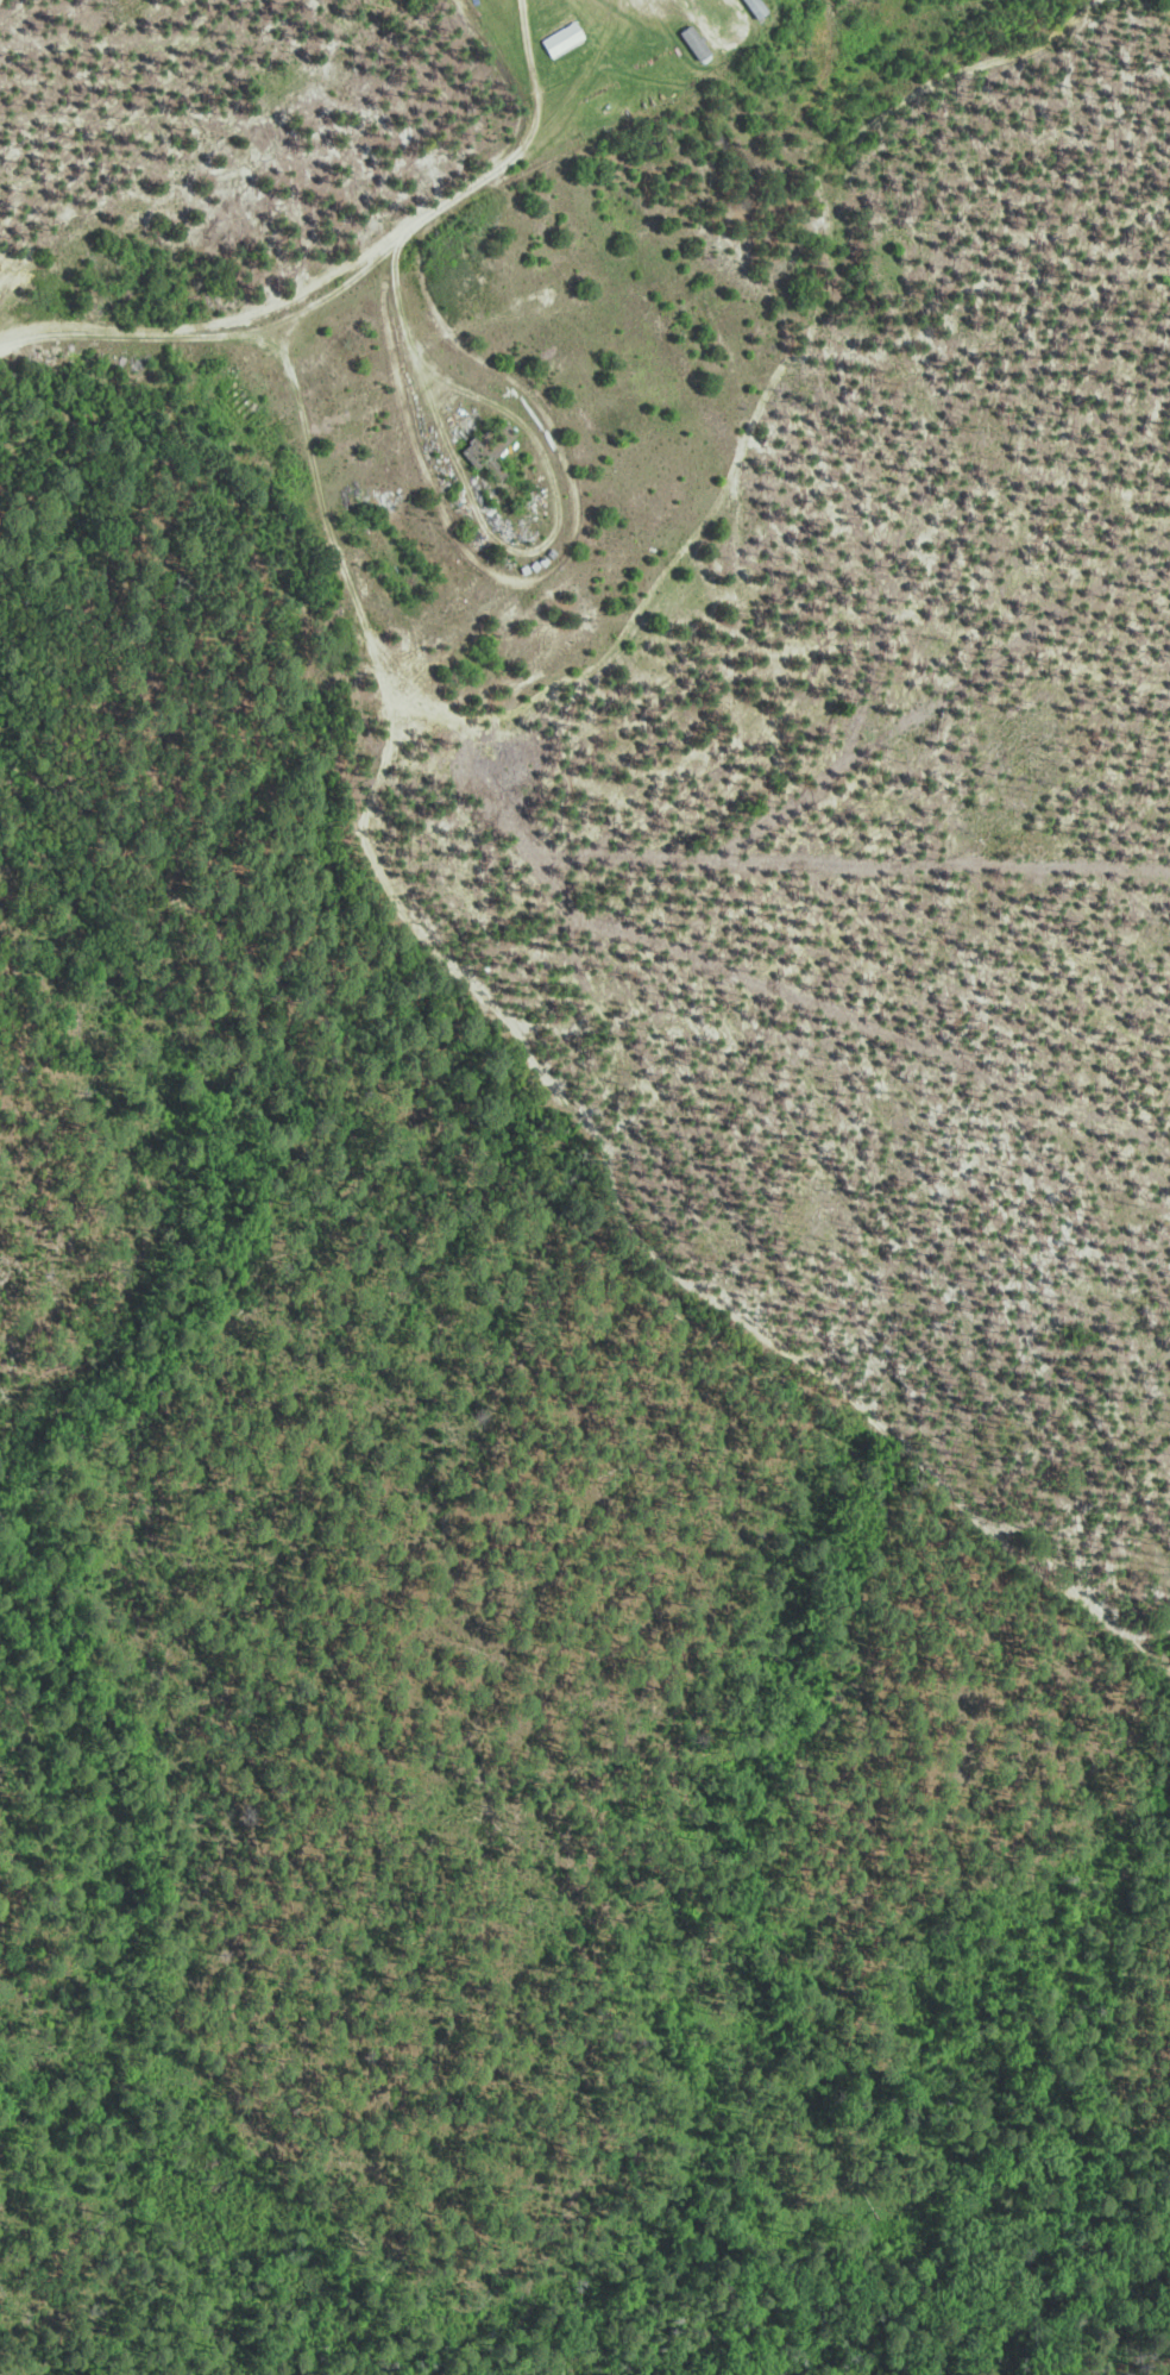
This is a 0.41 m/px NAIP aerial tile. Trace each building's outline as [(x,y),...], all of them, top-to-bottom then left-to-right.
[(545,55),(583,40),(575,22),(538,37),(545,55)]
